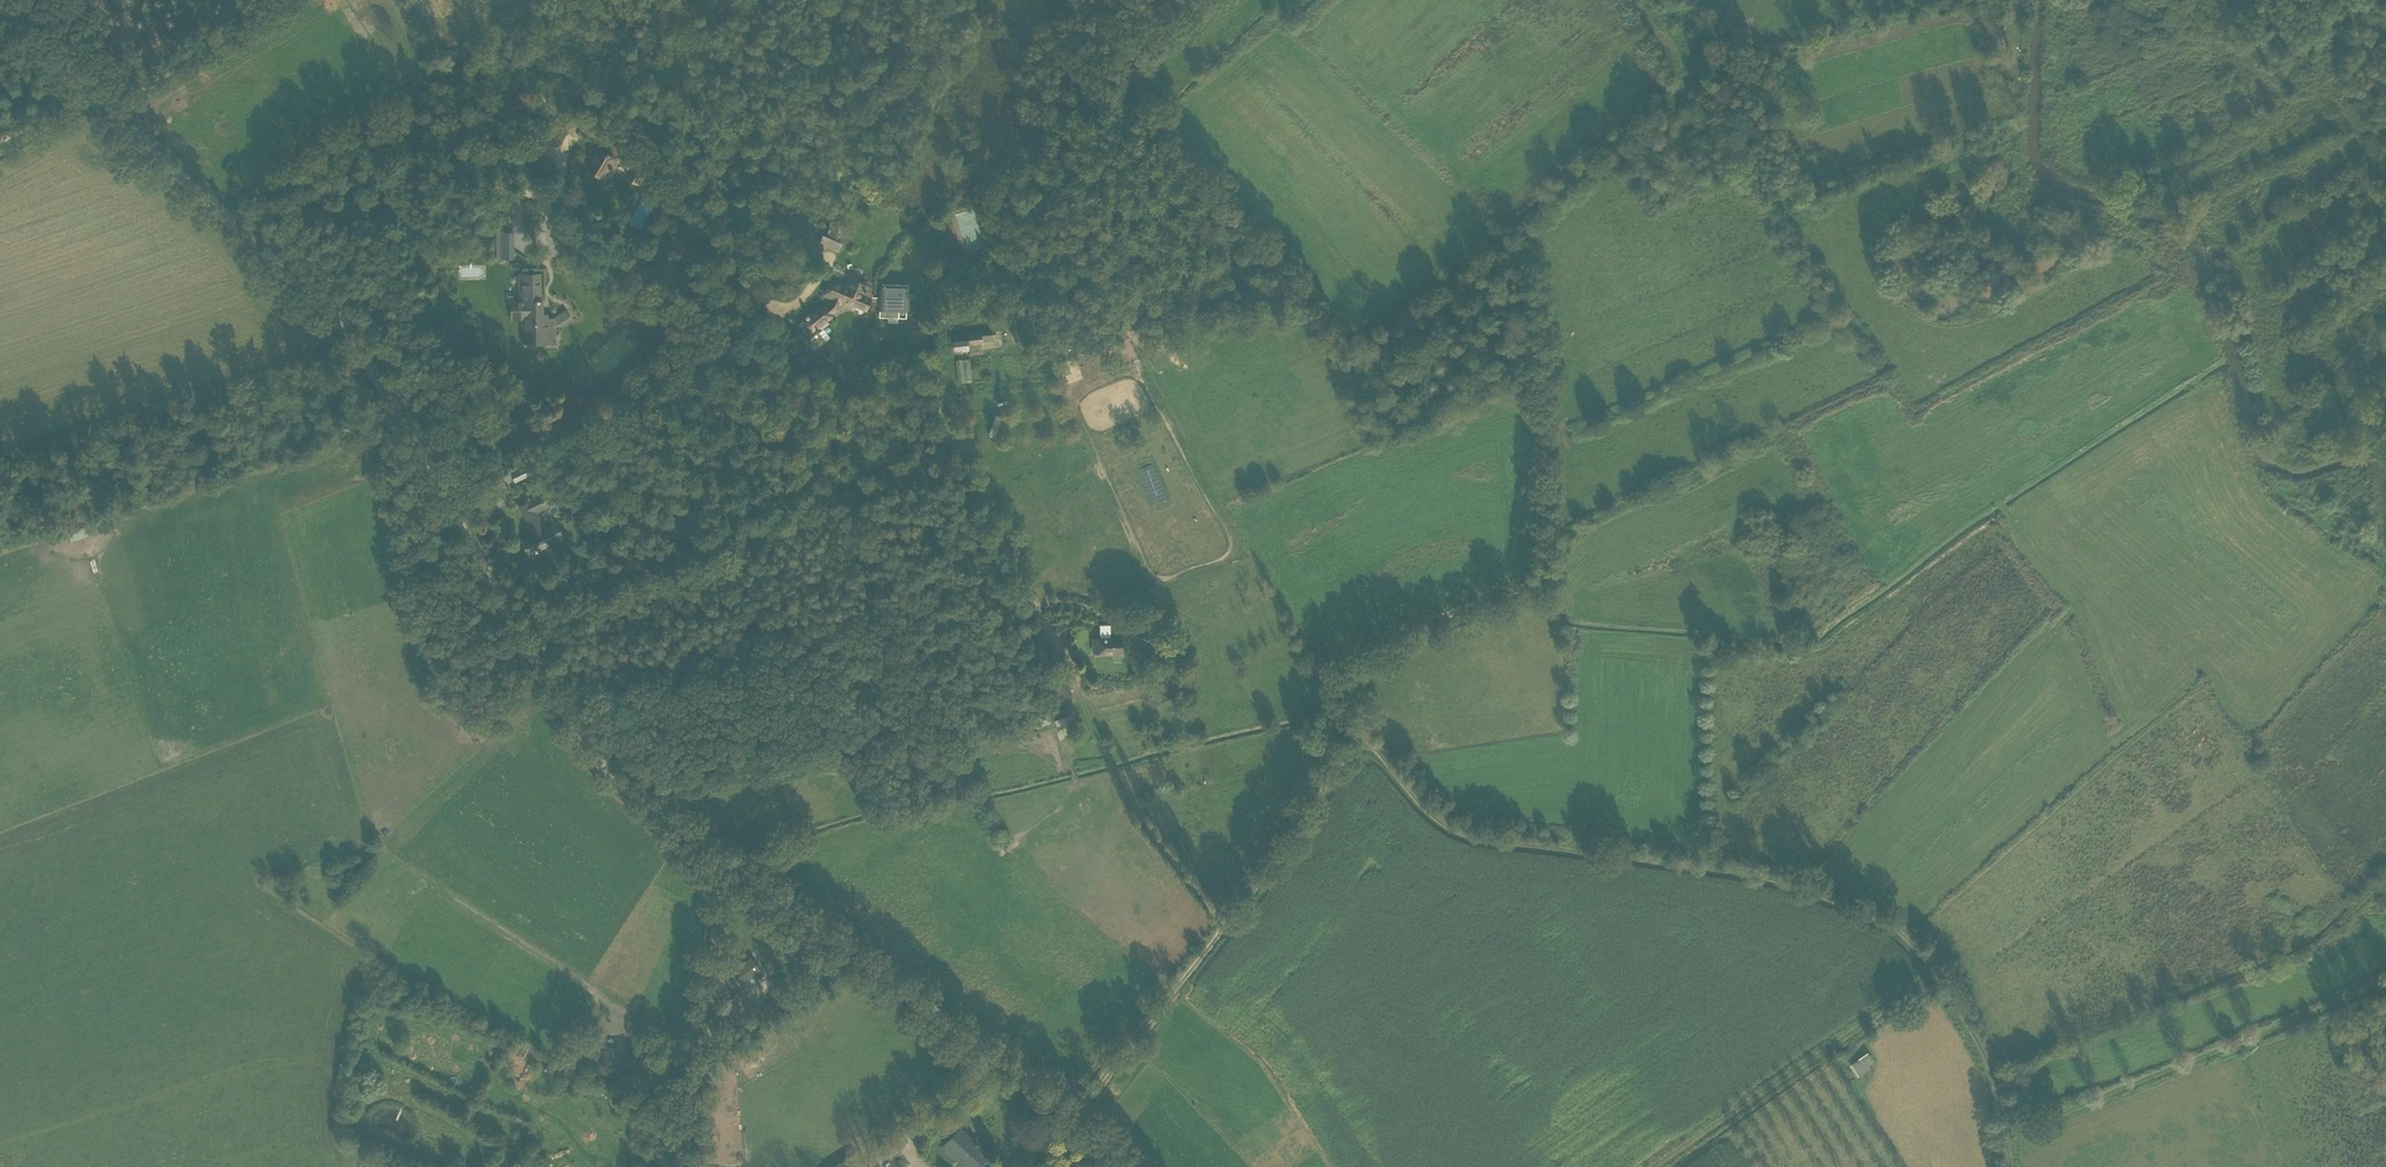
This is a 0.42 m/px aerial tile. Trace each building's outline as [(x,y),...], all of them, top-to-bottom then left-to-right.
[(591,125),(586,133),(603,143),(607,135),(591,125)] [(637,183),(647,166),(622,151),(612,145),(607,154),(598,149),(586,167),(598,174),(597,176),(604,180),(610,169),(612,171),(613,169),(610,167),(615,160),(631,170),(627,177),(637,183)] [(841,243),(837,242),(839,223),(831,222),(830,230),(828,230),(828,238),(824,236),(820,244),(837,251),(841,243)] [(514,250),(496,251),(496,259),(514,259),(514,250)] [(518,302),(512,302),(512,316),(522,315),(523,343),(523,344),(532,344),(532,345),(540,345),(540,344),(552,344),(551,324),(555,324),(555,319),(545,319),(545,314),(538,314),(538,302),(539,302),(539,274),(520,274),(520,291),(518,291),(518,302)] [(805,319),(798,324),(810,339),(814,335),(819,331),(816,327),(845,304),(848,305),(850,301),(866,308),(868,302),(871,296),(872,295),(870,294),(872,289),(867,287),(867,286),(861,284),(850,279),(847,286),(830,279),(823,295),(834,299),(833,301),(832,303),(831,304),(829,306),(828,307),(826,308),(824,307),(823,307),(823,306),(822,306),(821,306),(821,307),(820,307),(809,315),(805,318),(805,319)] [(871,296),(868,302),(871,303),(874,303),(877,304),(879,304),(879,316),(906,317),(907,294),(908,294),(908,285),(882,284),(882,285),(879,285),(879,297),(871,296)] [(983,353),(981,342),(981,341),(993,339),(992,330),(953,334),(953,340),(955,352),(970,350),(970,355),(983,353)] [(810,339),(809,339),(811,342),(809,344),(814,350),(820,346),(826,341),(821,334),(817,338),(814,335),(810,339)] [(971,381),(971,365),(961,364),(961,380),(971,381)] [(997,413),(989,433),(996,436),(1003,415),(997,413)] [(547,458),(536,463),(532,465),(530,462),(521,467),(522,469),(513,474),(516,481),(539,470),(562,460),(558,451),(546,456),(547,458)] [(555,523),(547,527),(546,528),(538,512),(548,507),(544,497),(542,498),(541,496),(533,500),(520,507),(520,508),(531,528),(531,529),(533,528),(536,533),(523,540),(523,539),(522,540),(529,554),(530,554),(529,553),(535,550),(537,553),(539,552),(538,551),(551,544),(553,547),(554,547),(564,542),(565,541),(555,523)] [(916,520),(907,535),(918,542),(927,527),(916,520)] [(1100,638),(1093,639),(1094,653),(1112,652),(1121,652),(1122,652),(1122,644),(1122,638),(1111,638),(1110,625),(1099,625),(1100,638)] [(1067,680),(1051,686),(1057,701),(1072,695),(1067,680)] [(1056,724),(1062,722),(1073,718),(1070,709),(1053,715),(1056,724)] [(751,957),(741,963),(730,971),(739,984),(752,975),(756,980),(764,975),(751,957)] [(726,1001),(716,1008),(721,1015),(731,1009),(726,1001)] [(496,1044),(488,1047),(492,1056),(500,1052),(496,1044)] [(1868,1052),(1850,1065),(1858,1077),(1872,1068),(1869,1064),(1874,1061),(1868,1052)] [(987,1154),(986,1154),(985,1153),(986,1152),(982,1148),(981,1149),(976,1145),(977,1144),(975,1142),(975,1143),(969,1138),(967,1140),(961,1135),(963,1132),(959,1129),(943,1146),(944,1146),(957,1158),(957,1159),(958,1159),(960,1156),(973,1166),(976,1166),(987,1154)] [(853,1155),(843,1161),(833,1166),(860,1166),(853,1155)]
